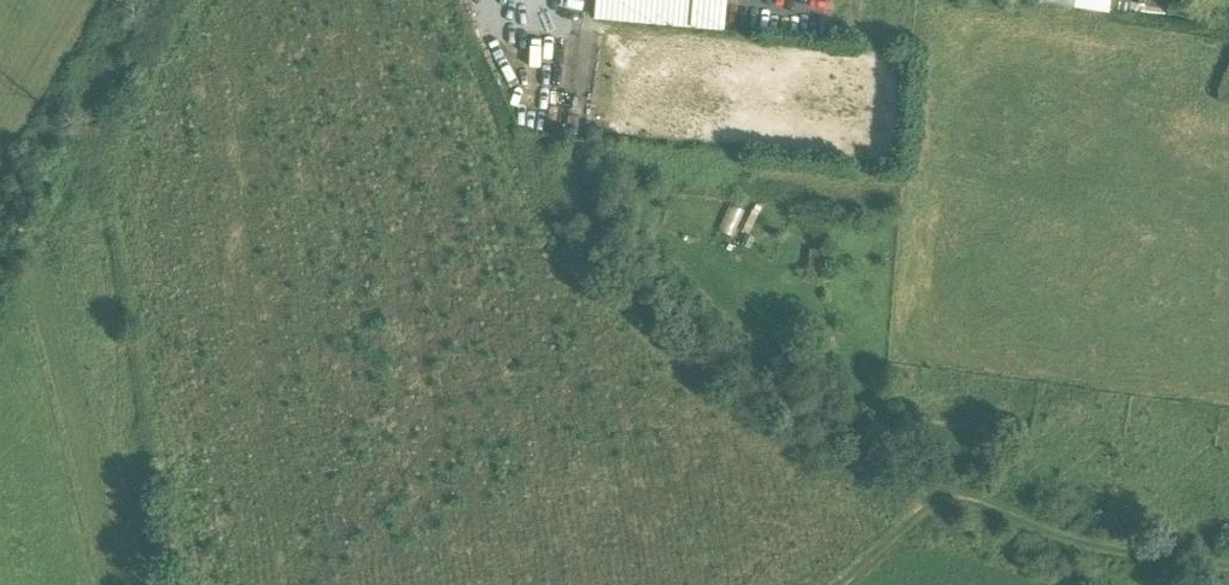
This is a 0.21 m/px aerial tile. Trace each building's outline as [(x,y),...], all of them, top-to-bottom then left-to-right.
[(693,0),(592,0),(591,21),(692,25),(693,0)] [(1038,1),(1109,13),(1111,0),(1038,0),(1038,1)] [(587,141),(602,143),(604,133),(599,126),(589,125),(587,141)]
